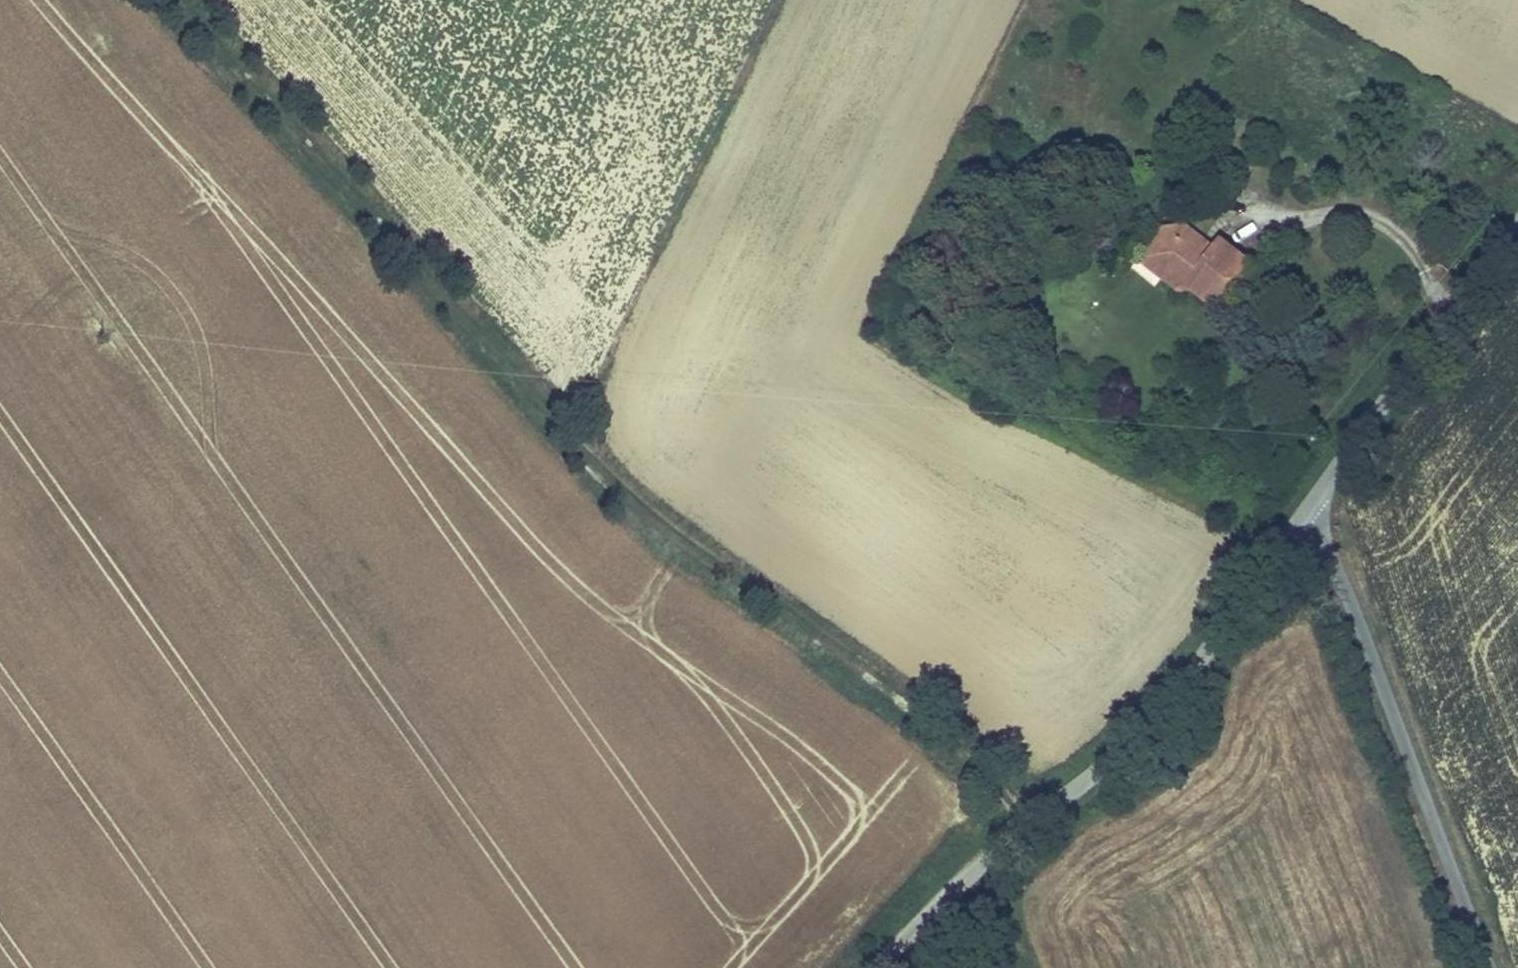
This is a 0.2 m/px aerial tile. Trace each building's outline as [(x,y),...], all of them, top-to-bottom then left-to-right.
[(1140,249),(1164,267),(1158,274),(1178,290),(1192,289),(1223,312),(1262,262),(1222,232),(1216,240),(1202,229),(1173,206),(1140,249)] [(1164,267),(1140,249),(1134,255),(1158,274),(1164,267)]
